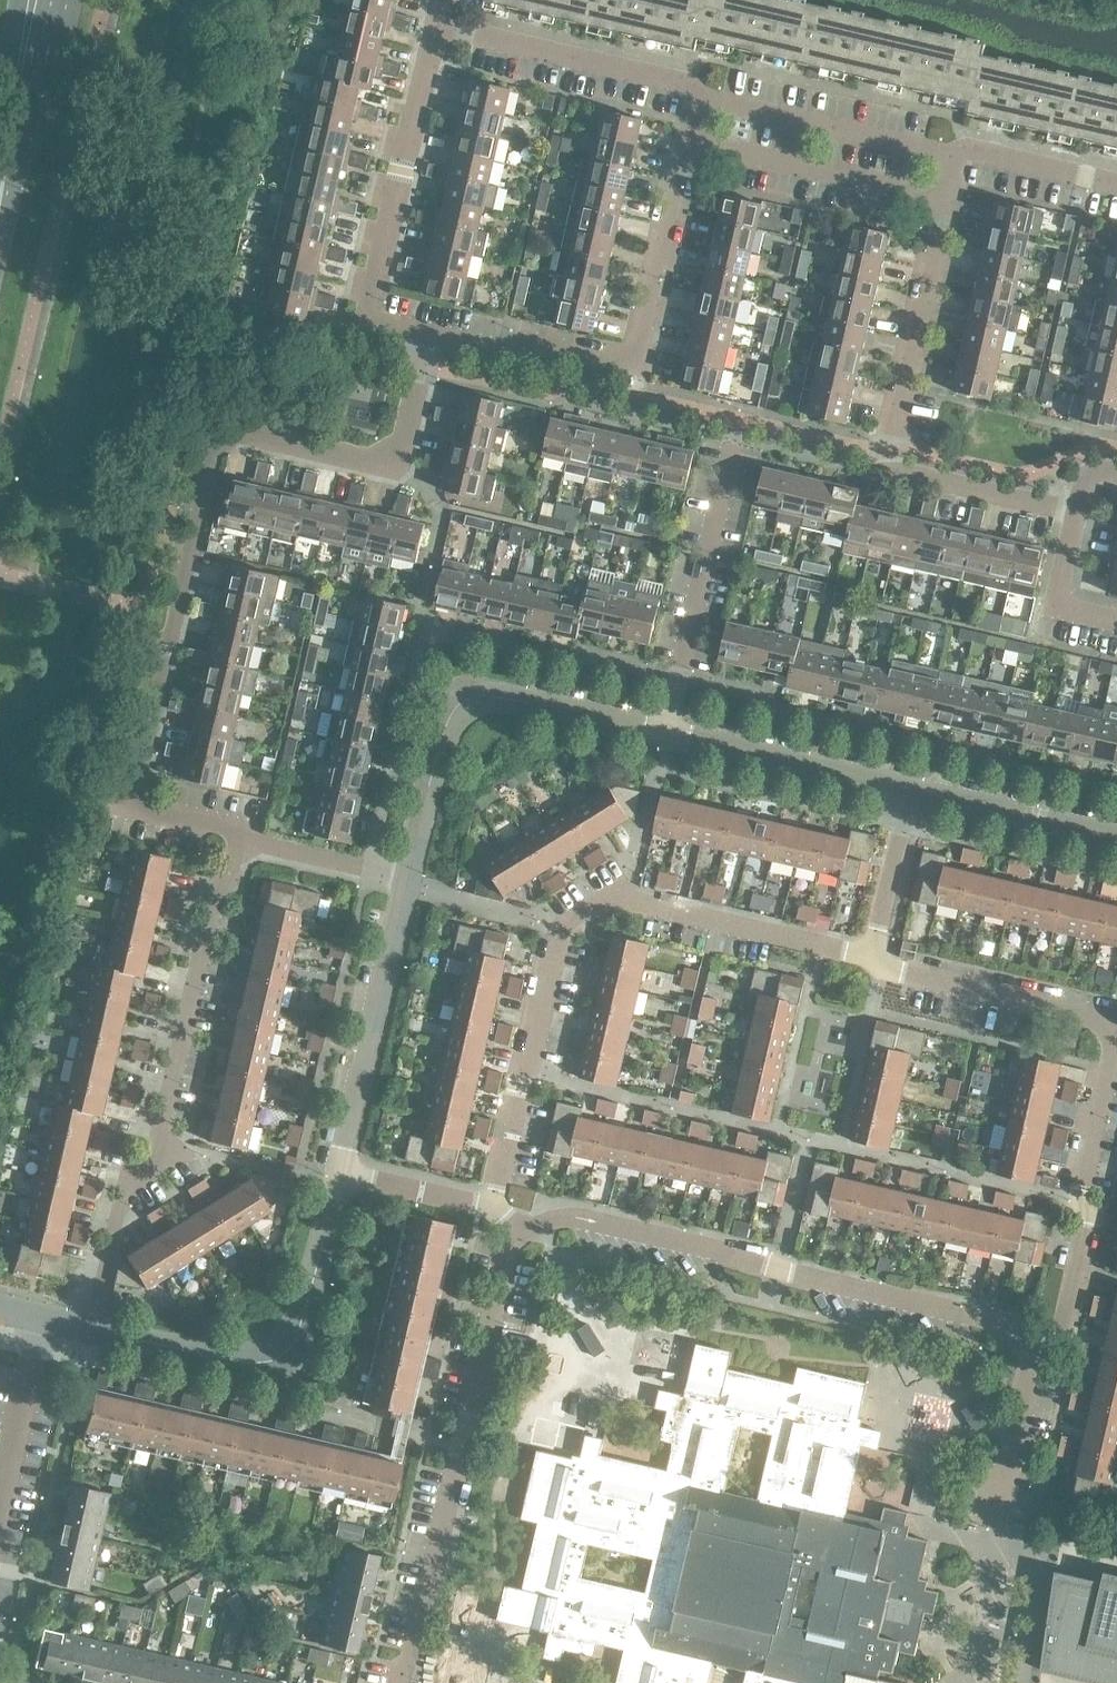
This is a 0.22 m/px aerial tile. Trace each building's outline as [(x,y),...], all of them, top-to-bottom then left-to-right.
[(392,0),(353,0),(351,9),(393,19),(394,13),(395,9),(390,8),(392,0)] [(547,0),(485,0),(485,1),(543,15),(547,0)] [(607,0),(547,0),(543,15),(601,28),(607,0)] [(668,0),(607,0),(601,28),(659,41),(668,0)] [(729,0),(668,0),(659,41),(696,50),(698,39),(719,44),(729,0)] [(789,0),(729,0),(719,44),(776,57),(789,0)] [(847,12),(794,0),(789,0),(776,57),(834,71),(847,12)] [(391,26),(401,28),(404,15),(394,13),(393,19),(351,9),(345,33),(382,41),(385,28),(390,29),(391,26)] [(892,84),(905,26),(847,12),(834,71),(892,84)] [(413,17),(404,15),(401,28),(410,30),(413,17)] [(949,97),(962,39),(905,26),(892,84),(949,97)] [(379,55),(382,41),(345,33),(335,30),(330,54),(382,66),(383,59),(384,56),(379,55)] [(1004,122),(1018,63),(983,55),(986,45),(962,39),(949,97),(969,102),(967,113),(1004,122)] [(380,73),(390,75),(393,62),(383,59),(382,66),(330,54),(329,54),(324,76),(335,78),(334,80),(360,86),(360,87),(371,90),(374,75),(379,76),(380,73)] [(402,64),(393,62),(390,75),(399,77),(402,64)] [(1062,135),(1075,77),(1018,63),(1004,122),(1062,135)] [(357,99),(360,87),(360,86),(334,80),(335,78),(324,76),(318,100),(360,110),(362,104),(362,100),(357,99)] [(1075,77),(1062,135),(1116,148),(1116,87),(1075,77)] [(281,78),(278,90),(285,92),(288,80),(281,78)] [(471,91),(468,105),(505,113),(511,89),(468,79),(467,87),(466,90),(471,91)] [(552,110),(556,95),(546,93),(542,108),(552,110)] [(572,99),(562,97),(559,111),(569,114),(572,99)] [(368,119),(371,106),(362,104),(360,110),(318,100),(307,98),(302,122),(349,133),(353,119),(358,120),(358,117),(368,119)] [(500,137),(505,113),(468,105),(465,118),(460,117),(459,120),(450,118),(447,131),(456,134),(458,127),(500,137)] [(380,108),(371,106),(368,119),(377,121),(380,108)] [(605,110),(599,135),(637,144),(642,119),(605,110)] [(447,131),(450,118),(440,116),(437,129),(447,131)] [(346,147),(349,133),(302,122),(296,146),(349,158),(350,151),(351,148),(346,147)] [(494,160),(500,137),(458,127),(456,134),(455,137),(460,138),(457,151),(494,160)] [(563,137),(553,135),(550,148),(560,151),(563,137)] [(631,167),(637,144),(599,135),(594,159),(631,167)] [(357,167),(360,153),(350,151),(349,158),(296,146),(291,169),(338,180),(341,167),(347,168),(347,165),(357,167)] [(557,164),(560,151),(550,148),(547,162),(557,164)] [(489,184),(494,160),(457,151),(454,165),(449,163),(448,167),(439,165),(436,178),(445,180),(447,174),(489,184)] [(369,156),(360,153),(357,167),(366,169),(369,156)] [(893,172),(896,157),(880,154),(876,168),(893,172)] [(631,167),(594,159),(584,156),(578,179),(626,191),(631,167)] [(436,178),(439,165),(430,163),(426,176),(436,178)] [(335,194),(338,180),(291,169),(285,193),(338,205),(340,198),(340,195),(335,194)] [(499,186),(489,184),(447,174),(445,180),(444,184),(449,185),(446,198),(484,207),(494,209),(499,186)] [(620,214),(626,191),(578,179),(573,203),(620,214)] [(543,181),(539,195),(549,197),(553,184),(543,181)] [(346,214),(349,200),(340,198),(338,205),(285,193),(280,216),(328,227),(331,214),(336,215),(336,212),(346,214)] [(546,211),(549,197),(539,195),(536,209),(546,211)] [(725,195),(719,220),(757,228),(762,204),(725,195)] [(478,230),(484,207),(446,198),(443,211),(438,210),(437,214),(428,212),(425,225),(434,227),(436,220),(478,230)] [(358,203),(349,200),(346,214),(355,216),(358,203)] [(997,201),(992,225),(1029,234),(1039,236),(1045,212),(997,201)] [(615,237),(620,214),(573,203),(567,226),(615,237)] [(805,210),(795,208),(791,222),(801,225),(805,210)] [(425,225),(428,212),(419,209),(416,223),(425,225)] [(818,228),(821,215),(821,214),(811,211),(808,226),(818,228)] [(1077,216),(1067,214),(1064,228),(1074,231),(1077,216)] [(324,240),(328,227),(280,216),(275,239),(285,242),(327,252),(329,245),(330,241),(324,240)] [(1090,234),(1093,220),(1083,217),(1080,232),(1090,234)] [(489,233),(478,230),(436,220),(434,227),(434,231),(439,232),(436,245),(473,254),(483,256),(489,233)] [(751,252),(757,228),(719,220),(714,243),(751,252)] [(852,225),(846,249),(884,258),(889,233),(852,225)] [(1023,257),(1029,234),(992,225),(986,249),(1023,257)] [(609,261),(615,237),(567,226),(562,250),(609,261)] [(532,228),(528,242),(538,244),(542,231),(532,228)] [(335,261),(338,247),(329,245),(327,252),(285,242),(280,265),(317,274),(320,261),(325,262),(326,258),(335,261)] [(535,258),(538,244),(528,242),(525,256),(535,258)] [(746,275),(751,252),(714,243),(709,266),(746,275)] [(467,277),(473,254),(436,245),(432,258),(427,257),(427,261),(417,258),(414,272),(424,274),(425,267),(467,277)] [(786,245),(783,259),(793,261),(796,248),(786,245)] [(348,249),(338,247),(335,261),(344,263),(348,249)] [(803,249),(799,263),(809,265),(813,251),(803,249)] [(878,281),(884,258),(846,249),(841,273),(878,281)] [(1018,281),(1023,257),(986,249),(981,272),(1018,281)] [(604,284),(609,261),(562,250),(556,273),(604,284)] [(1065,267),(1068,253),(1058,251),(1055,265),(1065,267)] [(1085,257),(1075,255),(1072,268),(1082,271),(1085,257)] [(414,272),(417,258),(408,256),(405,270),(414,272)] [(790,275),(793,261),(783,259),(780,273),(790,275)] [(806,279),(809,265),(799,263),(796,277),(806,279)] [(314,287),(317,274),(280,265),(274,289),(316,298),(318,292),(319,288),(314,287)] [(1062,281),(1065,267),(1055,265),(1052,278),(1062,281)] [(740,299),(746,275),(709,266),(703,290),(740,299)] [(478,280),(467,277),(425,267),(424,274),(423,278),(428,279),(424,293),(457,301),(457,304),(459,304),(460,302),(472,304),(478,280)] [(1078,285),(1082,271),(1072,268),(1068,282),(1078,285)] [(1013,304),(1018,281),(981,272),(975,296),(1013,304)] [(599,308),(604,284),(556,273),(551,297),(599,308)] [(873,305),(878,281),(841,273),(836,296),(873,305)] [(521,275),(518,289),(528,291),(531,277),(521,275)] [(1113,278),(1108,302),(1116,304),(1116,279),(1113,278)] [(787,285),(777,282),(774,297),(784,299),(787,285)] [(1060,290),(1050,288),(1046,303),(1056,305),(1060,290)] [(315,305),(324,307),(327,294),(318,292),(316,298),(274,289),(268,313),(305,322),(309,307),(314,309),(315,305)] [(524,305),(528,291),(518,289),(514,303),(524,305)] [(735,322),(740,299),(703,290),(698,313),(735,322)] [(337,296),(327,294),(324,307),(334,309),(337,296)] [(873,305),(836,296),(826,294),(820,317),(830,319),(867,328),(873,305)] [(788,310),(798,312),(802,297),(792,295),(788,310)] [(1021,306),(1013,304),(975,296),(970,319),(1007,327),(1016,329),(1021,306)] [(593,332),(599,308),(551,297),(545,320),(556,323),(556,324),(593,332)] [(1108,302),(1098,299),(1092,323),(1102,325),(1116,328),(1116,304),(1108,302)] [(229,301),(227,311),(240,314),(243,304),(229,301)] [(1061,315),(1071,318),(1074,303),(1064,301),(1061,315)] [(729,345),(735,322),(698,313),(692,337),(729,345)] [(770,316),(767,329),(777,332),(780,318),(770,316)] [(786,319),(783,333),(793,335),(796,322),(786,319)] [(862,351),(867,328),(830,319),(825,343),(862,351)] [(1002,351),(1007,327),(970,319),(965,342),(1002,351)] [(1042,321),(1039,335),(1049,337),(1052,323),(1042,321)] [(1058,325),(1055,339),(1065,341),(1068,327),(1058,325)] [(1102,325),(1097,348),(1116,353),(1116,328),(1102,325)] [(773,345),(777,332),(767,329),(763,343),(773,345)] [(790,349),(793,335),(783,333),(780,347),(790,349)] [(1046,351),(1049,337),(1039,335),(1036,349),(1046,351)] [(724,369),(729,345),(692,337),(687,360),(724,369)] [(1062,355),(1065,341),(1055,339),(1052,352),(1062,355)] [(862,351),(825,343),(815,340),(809,364),(856,375),(862,351)] [(996,374),(1002,351),(965,342),(959,366),(996,374)] [(1097,348),(1091,372),(1116,378),(1116,353),(1097,348)] [(718,393),(724,369),(687,360),(681,385),(718,393)] [(759,362),(756,376),(766,378),(769,365),(759,362)] [(851,398),(856,375),(809,364),(804,387),(851,398)] [(775,366),(772,380),(782,382),(785,368),(775,366)] [(991,399),(996,374),(959,366),(953,390),(991,399)] [(1038,384),(1041,370),(1031,368),(1028,382),(1038,384)] [(1048,372),(1044,386),(1054,388),(1058,374),(1048,372)] [(1091,372),(1086,395),(1116,402),(1116,378),(1091,372)] [(762,392),(766,378),(756,376),(752,390),(762,392)] [(779,396),(782,382),(772,380),(769,394),(779,396)] [(1035,398),(1038,384),(1028,382),(1025,395),(1035,398)] [(1051,402),(1054,388),(1044,386),(1041,399),(1051,402)] [(845,423),(851,398),(804,387),(798,412),(845,423)] [(456,410),(447,408),(444,421),(453,424),(455,417),(497,427),(502,402),(465,393),(462,408),(457,407),(456,410)] [(1086,395),(1075,393),(1069,417),(1116,428),(1116,402),(1086,395)] [(444,421),(447,408),(437,406),(434,419),(444,421)] [(568,461),(576,424),(578,416),(572,414),(567,417),(566,421),(552,418),(543,455),(568,461)] [(578,416),(576,424),(568,461),(565,471),(589,477),(600,429),(587,426),(588,422),(585,417),(578,416)] [(507,429),(497,427),(455,417),(453,424),(452,427),(457,428),(454,441),(491,450),(502,452),(507,429)] [(614,472),(623,435),(600,429),(589,477),(612,482),(614,472)] [(638,477),(647,440),(623,435),(614,472),(638,477)] [(659,443),(647,440),(638,477),(661,483),(670,445),(672,438),(665,436),(660,439),(659,443)] [(672,438),(670,445),(661,483),(686,488),(695,451),(681,448),(681,444),(678,439),(672,438)] [(486,473),(491,450),(454,441),(451,455),(446,454),(445,457),(436,455),(433,468),(442,470),(444,464),(486,473)] [(433,468),(436,455),(427,453),(423,466),(433,468)] [(259,461),(257,470),(270,473),(272,464),(259,461)] [(497,476),(486,473),(444,464),(442,470),(441,474),(447,475),(443,490),(491,501),(497,476)] [(780,510),(789,473),(764,467),(755,504),(780,510)] [(273,538),(283,492),(270,488),(271,483),(268,483),(270,473),(257,470),(255,479),(261,481),(249,533),(273,538)] [(306,472),(304,481),(317,484),(319,475),(306,472)] [(801,526),(812,478),(789,473),(780,510),(777,521),(801,526)] [(824,532),(835,484),(812,478),(801,526),(824,532)] [(261,481),(255,479),(251,479),(250,484),(229,479),(218,525),(249,533),(261,481)] [(322,540),(330,502),(317,499),(318,494),(315,493),(317,484),(304,481),(301,490),(308,492),(298,534),(322,540)] [(353,482),(350,492),(364,495),(366,486),(353,482)] [(860,490),(835,484),(824,532),(846,537),(849,526),(850,526),(855,505),(857,505),(860,490)] [(878,484),(875,494),(889,497),(891,488),(878,484)] [(308,492),(301,490),(298,490),(297,495),(283,492),(273,538),(296,543),(298,534),(308,492)] [(369,550),(377,513),(364,510),(365,505),(362,504),(364,495),(350,492),(348,501),(355,503),(345,545),(369,550)] [(399,493),(397,503),(411,506),(413,496),(399,493)] [(891,564),(903,515),(889,512),(890,507),(887,506),(889,497),(875,494),(873,503),(880,505),(867,558),(891,564)] [(925,496),(923,505),(937,508),(939,499),(925,496)] [(355,503),(348,501),(345,500),(344,505),(330,502),(322,540),(345,545),(355,503)] [(880,505),(873,503),(870,502),(869,508),(857,505),(855,505),(850,526),(849,526),(846,537),(842,553),(867,558),(880,505)] [(408,515),(411,506),(397,503),(395,512),(402,514),(392,556),(417,562),(425,524),(411,521),(412,516),(408,515)] [(939,575),(950,526),(937,523),(938,518),(934,517),(937,508),(923,505),(921,514),(928,516),(915,570),(939,575)] [(986,509),(979,508),(972,506),(970,516),(983,519),(986,509)] [(1112,525),(1115,512),(1105,509),(1102,523),(1112,525)] [(402,514),(395,512),(392,511),(390,516),(377,513),(369,550),(392,556),(402,514)] [(602,524),(605,514),(591,511),(589,521),(602,524)] [(478,528),(480,518),(467,514),(464,524),(478,528)] [(552,527),(555,517),(541,514),(539,524),(552,527)] [(618,517),(605,514),(602,524),(616,527),(618,517)] [(928,516),(921,514),(917,514),(916,519),(903,515),(891,564),(915,570),(928,516)] [(985,586),(997,537),(983,534),(985,529),(981,528),(983,519),(970,516),(968,525),(974,527),(962,580),(985,586)] [(568,521),(555,517),(552,527),(566,531),(568,521)] [(1019,517),(1017,527),(1030,530),(1032,520),(1019,517)] [(494,521),(480,518),(478,528),(492,531),(494,521)] [(649,535),(651,525),(638,521),(635,531),(649,535)] [(974,527),(968,525),(964,524),(963,529),(950,526),(939,575),(962,580),(974,527)] [(525,538),(527,528),(513,525),(511,535),(525,538)] [(665,528),(651,525),(649,535),(663,538),(665,528)] [(599,540),(601,530),(587,527),(585,537),(599,540)] [(1028,539),(1030,530),(1017,527),(1015,536),(1021,538),(1009,591),(1033,597),(1045,548),(1030,545),(1031,540),(1028,539)] [(541,532),(527,528),(525,538),(539,542),(541,532)] [(615,533),(601,530),(599,540),(612,543),(615,533)] [(1021,538),(1015,536),(1011,535),(1010,540),(997,537),(985,586),(1009,591),(1021,538)] [(557,546),(572,549),(574,539),(559,536),(557,546)] [(646,551),(648,541),(634,538),(632,548),(646,551)] [(662,544),(648,541),(646,551),(659,554),(662,544)] [(768,562),(770,552),(756,549),(754,559),(768,562)] [(784,555),(770,552),(768,562),(782,565),(784,555)] [(510,554),(509,562),(518,564),(520,556),(510,554)] [(1101,572),(1104,558),(1094,556),(1091,570),(1101,572)] [(1114,557),(1113,561),(1104,558),(1101,572),(1110,574),(1112,567),(1116,569),(1116,558),(1114,557)] [(459,610),(468,573),(470,564),(445,559),(434,604),(459,610)] [(815,573),(817,563),(803,560),(801,570),(815,573)] [(831,566),(817,563),(815,573),(828,576),(831,566)] [(282,576),(271,573),(234,565),(229,564),(227,572),(226,575),(231,576),(228,589),(276,601),(282,576)] [(764,579),(766,569),(753,565),(750,575),(764,579)] [(780,572),(766,569),(764,579),(778,582),(780,572)] [(482,616),(491,578),(468,573),(459,610),(482,616)] [(529,626),(538,589),(540,579),(517,573),(514,584),(506,621),(529,626)] [(811,589),(813,579),(799,576),(797,586),(811,589)] [(506,621),(514,584),(491,578),(482,616),(506,621)] [(553,632),(561,595),(564,584),(540,579),(538,589),(529,626),(553,632)] [(602,632),(611,595),(613,585),(588,579),(583,600),(585,600),(579,626),(580,627),(602,632)] [(827,583),(813,579),(811,589),(825,593),(827,583)] [(271,624),(276,601),(228,589),(225,603),(220,602),(219,605),(210,603),(207,616),(216,618),(218,612),(260,621),(271,624)] [(650,643),(661,596),(636,590),(634,600),(625,637),(650,643)] [(301,606),(311,609),(315,594),(305,592),(301,606)] [(850,595),(835,592),(833,602),(847,605),(850,595)] [(577,638),(580,627),(579,626),(585,600),(583,600),(561,595),(553,632),(577,638)] [(625,637),(634,600),(611,595),(602,632),(625,637)] [(321,596),(318,610),(328,612),(331,599),(321,596)] [(369,596),(364,621),(401,630),(407,605),(369,596)] [(207,616),(210,603),(200,601),(197,614),(207,616)] [(878,619),(880,609),(866,606),(864,616),(878,619)] [(892,622),(894,613),(880,609),(878,619),(892,622)] [(325,626),(328,612),(318,610),(315,624),(325,626)] [(255,645),(260,621),(218,612),(216,618),(215,622),(220,623),(217,636),(255,645)] [(925,630),(928,620),(914,617),(911,627),(925,630)] [(1027,636),(1030,623),(1003,617),(1000,630),(1027,636)] [(401,630),(364,621),(355,619),(350,642),(395,653),(401,630)] [(939,633),(941,623),(928,620),(925,630),(939,633)] [(744,665),(753,627),(728,622),(719,659),(744,665)] [(767,670),(776,633),(753,627),(744,665),(767,670)] [(973,641),(975,631),(961,628),(959,638),(973,641)] [(986,644),(989,635),(975,631),(973,641),(986,644)] [(798,650),(801,639),(776,633),(767,670),(789,675),(791,675),(797,649),(798,650)] [(249,668),(255,645),(217,636),(214,650),(209,648),(208,652),(199,650),(196,663),(205,665),(207,659),(249,668)] [(812,692),(823,644),(801,639),(798,650),(797,649),(791,675),(789,675),(787,686),(812,692)] [(1019,652),(1022,642),(1008,639),(1005,649),(1019,652)] [(390,677),(395,653),(350,642),(344,666),(353,668),(390,677)] [(1035,645),(1022,642),(1019,652),(1033,655),(1035,645)] [(310,643),(307,657),(317,659),(320,646),(310,643)] [(835,697),(844,660),(846,649),(823,644),(812,692),(835,697)] [(196,663),(199,650),(190,647),(187,661),(196,663)] [(1066,663),(1068,653),(1055,650),(1052,660),(1066,663)] [(1080,666),(1082,656),(1068,653),(1066,663),(1080,666)] [(314,673),(317,659),(307,657),(304,671),(314,673)] [(260,671),(249,668),(207,659),(205,665),(205,669),(210,670),(207,683),(244,692),(254,694),(260,671)] [(858,703),(867,666),(844,660),(835,697),(858,703)] [(1113,674),(1115,664),(1101,661),(1099,671),(1113,674)] [(930,719),(938,682),(941,670),(917,665),(914,677),(906,714),(930,719)] [(882,708),(891,671),(867,666),(858,703),(882,708)] [(385,700),(390,677),(353,668),(347,691),(385,700)] [(906,714),(914,677),(891,671),(882,708),(906,714)] [(976,730),(988,681),(964,676),(962,688),(953,725),(976,730)] [(1000,736),(1009,698),(1011,687),(988,681),(976,730),(1000,736)] [(953,725),(962,688),(938,682),(930,719),(953,725)] [(238,715),(244,692),(207,683),(203,696),(198,695),(198,699),(188,696),(185,710),(194,712),(196,705),(238,715)] [(299,691),(296,704),(306,707),(309,693),(299,691)] [(379,724),(385,700),(347,691),(342,715),(379,724)] [(185,710),(188,696),(179,694),(176,708),(185,710)] [(1023,741),(1032,704),(1009,698),(1000,736),(1023,741)] [(303,720),(306,707),(296,704),(293,718),(303,720)] [(1047,746),(1055,709),(1032,704),(1023,741),(1047,746)] [(1094,757),(1102,720),(1105,710),(1081,704),(1079,715),(1070,752),(1094,757)] [(233,739),(238,715),(196,705),(194,712),(194,715),(199,716),(196,730),(233,739)] [(1070,752),(1079,715),(1055,709),(1047,746),(1070,752)] [(373,748),(379,724),(342,715),(333,713),(328,737),(373,748)] [(1102,720),(1094,757),(1116,763),(1116,724),(1102,720)] [(227,762),(233,739),(196,730),(193,743),(188,742),(187,745),(177,743),(174,757),(184,759),(185,752),(227,762)] [(368,771),(373,748),(328,737),(322,760),(331,762),(368,771)] [(288,738),(285,752),(295,754),(298,740),(288,738)] [(174,757),(177,743),(168,741),(165,755),(174,757)] [(222,787),(227,762),(185,752),(184,759),(183,762),(188,763),(185,778),(222,787)] [(292,768),(295,754),(285,752),(282,765),(292,768)] [(363,794),(368,771),(331,762),(325,786),(363,794)] [(277,785),(274,798),(284,801),(287,787),(277,785)] [(608,831),(629,818),(611,789),(609,785),(588,798),(608,831)] [(618,785),(611,789),(629,818),(635,819),(641,790),(618,785)] [(357,818),(363,794),(325,786),(320,809),(357,818)] [(678,838),(687,801),(662,795),(653,833),(678,838)] [(281,815),(284,801),(274,798),(271,812),(281,815)] [(587,844),(608,831),(588,798),(567,811),(587,844)] [(702,844),(710,807),(687,801),(678,838),(702,844)] [(357,818),(320,809),(309,807),(304,831),(351,843),(355,828),(362,830),(365,820),(357,818)] [(725,849),(734,812),(710,807),(702,844),(725,849)] [(567,856),(587,844),(567,811),(547,824),(567,856)] [(748,854),(757,817),(734,812),(725,849),(748,854)] [(772,860),(780,823),(757,817),(748,854),(772,860)] [(84,818),(81,835),(95,838),(99,822),(84,818)] [(795,865),(804,828),(780,823),(772,860),(795,865)] [(547,869),(567,856),(547,824),(526,837),(547,869)] [(819,871),(827,834),(804,828),(795,865),(819,871)] [(852,829),(849,839),(850,839),(841,876),(840,878),(865,884),(871,862),(870,861),(871,857),(872,857),(877,835),(852,829)] [(850,839),(849,839),(827,834),(819,871),(841,876),(850,839)] [(526,882),(547,869),(526,837),(506,849),(526,882)] [(601,847),(593,852),(600,864),(609,859),(601,847)] [(971,863),(974,849),(964,847),(961,861),(971,863)] [(132,849),(126,873),(163,882),(169,858),(132,849)] [(505,895),(526,882),(506,849),(485,862),(505,895)] [(984,852),(974,849),(971,863),(981,866),(984,852)] [(946,866),(949,856),(924,850),(918,873),(919,873),(918,877),(917,877),(912,900),(938,906),(938,903),(937,903),(946,866)] [(600,864),(593,852),(584,858),(592,870),(600,864)] [(1018,874),(1021,860),(1011,858),(1008,872),(1018,874)] [(174,869),(188,873),(191,862),(177,859),(174,869)] [(1031,863),(1021,860),(1018,874),(1027,877),(1031,863)] [(505,895),(485,862),(485,863),(487,866),(481,870),(475,894),(503,902),(505,895)] [(969,871),(946,866),(937,903),(938,903),(960,908),(969,871)] [(1064,885),(1068,871),(1058,869),(1055,883),(1064,885)] [(667,888),(670,874),(660,871),(657,885),(667,888)] [(984,914),(992,877),(969,871),(960,908),(984,914)] [(1077,873),(1068,871),(1064,885),(1074,887),(1077,873)] [(561,872),(552,878),(560,890),(568,884),(561,872)] [(158,905),(163,882),(126,873),(121,897),(158,905)] [(680,876),(670,874),(667,888),(676,890),(680,876)] [(1007,919),(1016,882),(992,877),(984,914),(1007,919)] [(560,890),(552,878),(543,883),(551,895),(560,890)] [(1111,896),(1114,882),(1105,880),(1101,894),(1111,896)] [(271,881),(266,904),(266,906),(300,914),(315,918),(321,893),(298,888),(294,887),(271,881)] [(713,898),(717,885),(707,882),(704,896),(713,898)] [(1031,925),(1039,887),(1016,882),(1007,919),(1031,925)] [(726,887),(717,885),(713,898),(723,901),(726,887)] [(1054,930),(1063,893),(1039,887),(1031,925),(1054,930)] [(760,909),(763,895),(754,893),(750,907),(760,909)] [(1077,935),(1086,898),(1063,893),(1054,930),(1077,935)] [(773,898),(763,895),(760,909),(770,912),(773,898)] [(153,929),(158,905),(121,897),(115,920),(153,929)] [(168,897),(166,907),(180,910),(182,901),(168,897)] [(1101,941),(1109,904),(1086,898),(1077,935),(1101,941)] [(295,937),(300,914),(266,906),(266,904),(264,904),(258,928),(295,937)] [(807,920),(810,906),(800,904),(797,918),(807,920)] [(1109,904),(1101,941),(1116,945),(1116,905),(1109,904)] [(820,909),(810,906),(807,920),(817,923),(820,909)] [(177,920),(180,910),(166,907),(163,917),(177,920)] [(147,952),(153,929),(115,920),(110,944),(147,952)] [(454,949),(469,952),(504,960),(504,958),(510,935),(487,930),(487,931),(483,930),(483,929),(460,924),(454,949)] [(290,960),(295,937),(258,928),(252,952),(290,960)] [(613,935),(607,959),(644,968),(650,943),(613,935)] [(333,936),(331,945),(345,949),(347,939),(333,936)] [(915,960),(918,944),(904,940),(900,957),(915,960)] [(142,977),(147,952),(110,944),(105,966),(105,967),(133,974),(133,975),(142,977)] [(157,944),(155,954),(169,957),(171,947),(157,944)] [(342,959),(345,949),(331,945),(328,955),(342,959)] [(284,984),(290,960),(252,952),(247,975),(284,984)] [(507,959),(504,958),(504,960),(469,952),(464,975),(501,984),(507,959)] [(167,967),(169,957),(155,954),(153,964),(167,967)] [(639,991),(644,968),(607,959),(602,982),(639,991)] [(128,998),(133,975),(133,974),(105,967),(105,966),(96,964),(90,989),(128,998)] [(686,967),(684,977),(698,980),(700,970),(686,967)] [(778,973),(771,971),(756,968),(750,993),(760,995),(760,994),(797,1003),(797,1004),(799,1005),(805,979),(783,974),(782,975),(778,974),(778,973)] [(709,971),(707,981),(715,983),(717,972),(709,971)] [(279,1007),(284,984),(247,975),(242,999),(279,1007)] [(496,1007),(501,984),(464,975),(458,998),(496,1007)] [(511,976),(509,985),(523,989),(525,979),(511,976)] [(696,990),(698,980),(684,977),(682,987),(696,990)] [(634,1014),(639,991),(602,982),(596,1006),(634,1014)] [(322,983),(320,992),(334,996),(336,986),(322,983)] [(520,998),(523,989),(509,985),(506,995),(520,998)] [(122,1021),(128,998),(90,989),(85,1012),(122,1021)] [(146,992),(144,1001),(158,1005),(160,995),(146,992)] [(331,1005),(334,996),(320,992),(317,1002),(331,1005)] [(792,1026),(797,1004),(797,1003),(760,994),(760,995),(755,1018),(792,1026)] [(717,999),(703,996),(701,1005),(715,1009),(717,999)] [(490,1030),(496,1007),(458,998),(453,1022),(490,1030)] [(273,1031),(279,1007),(242,999),(236,1022),(273,1031)] [(156,1014),(158,1005),(144,1001),(142,1011),(156,1014)] [(713,1018),(715,1009),(701,1005),(699,1015),(713,1018)] [(628,1038),(634,1014),(596,1006),(591,1029),(628,1038)] [(117,1044),(122,1021),(85,1012),(80,1036),(117,1044)] [(687,1027),(689,1017),(675,1014),(673,1024),(687,1027)] [(786,1049),(792,1026),(755,1018),(749,1041),(786,1049)] [(872,1046),(874,1047),(874,1046),(911,1054),(911,1055),(921,1057),(927,1032),(904,1027),(904,1028),(900,1027),(900,1026),(877,1021),(872,1046)] [(268,1054),(273,1031),(236,1022),(231,1046),(268,1054)] [(485,1054),(490,1030),(453,1022),(448,1045),(485,1054)] [(500,1022),(498,1032),(512,1035),(514,1026),(500,1022)] [(685,1037),(687,1027),(673,1024),(671,1033),(685,1037)] [(325,1032),(311,1029),(309,1039),(323,1042),(325,1032)] [(623,1061),(628,1038),(591,1029),(585,1053),(623,1061)] [(510,1045),(512,1035),(498,1032),(496,1042),(510,1045)] [(111,1068),(117,1044),(80,1036),(74,1059),(111,1068)] [(135,1038),(133,1048),(147,1051),(149,1042),(135,1038)] [(321,1052),(323,1042),(309,1039),(307,1049),(321,1052)] [(781,1073),(786,1049),(749,1041),(744,1064),(781,1073)] [(706,1046),(693,1042),(690,1052),(704,1055),(706,1046)] [(479,1077),(485,1054),(448,1045),(442,1069),(479,1077)] [(262,1078),(268,1054),(231,1046),(225,1069),(262,1078)] [(906,1078),(911,1055),(911,1054),(874,1046),(874,1047),(869,1069),(906,1078)] [(145,1061),(147,1051),(133,1048),(131,1058),(145,1061)] [(702,1065),(704,1055),(690,1052),(688,1062),(702,1065)] [(617,1086),(623,1061),(585,1053),(580,1077),(617,1086)] [(1025,1055),(1019,1079),(1056,1088),(1062,1063),(1025,1055)] [(106,1091),(111,1068),(74,1059),(69,1083),(106,1091)] [(664,1061),(662,1070),(676,1074),(678,1064),(664,1061)] [(776,1096),(781,1073),(744,1064),(738,1088),(776,1096)] [(257,1101),(262,1078),(225,1069),(220,1093),(257,1101)] [(474,1101),(479,1077),(442,1069),(437,1092),(474,1101)] [(489,1069),(487,1079),(501,1082),(503,1072),(489,1069)] [(900,1101),(906,1078),(869,1069),(863,1092),(900,1101)] [(674,1083),(676,1074),(662,1070),(660,1080),(674,1083)] [(300,1076),(298,1086),(312,1089),(314,1080),(300,1076)] [(948,1077),(946,1087),(960,1090),(962,1080),(948,1077)] [(499,1092),(501,1082),(487,1079),(485,1089),(499,1092)] [(1051,1111),(1056,1088),(1019,1079),(1014,1103),(1051,1111)] [(1066,1080),(1064,1090),(1078,1093),(1080,1083),(1066,1080)] [(100,1116),(106,1091),(69,1083),(63,1105),(63,1106),(92,1113),(91,1114),(100,1116)] [(124,1085),(122,1095),(136,1098),(138,1088),(124,1085)] [(310,1099),(312,1089),(298,1086),(296,1096),(310,1099)] [(957,1100),(960,1090),(946,1087),(943,1097),(957,1100)] [(770,1121),(776,1096),(738,1088),(733,1112),(770,1121)] [(693,1103),(695,1093),(681,1090),(679,1100),(693,1103)] [(1076,1103),(1078,1093),(1064,1090),(1062,1099),(1076,1103)] [(468,1124),(474,1101),(437,1092),(431,1115),(468,1124)] [(895,1124),(900,1101),(863,1092),(858,1116),(895,1124)] [(252,1125),(257,1101),(220,1093),(214,1116),(252,1125)] [(134,1108),(136,1098),(122,1095),(120,1105),(134,1108)] [(605,1114),(609,1100),(599,1098),(596,1112),(605,1114)] [(618,1103),(609,1100),(605,1114),(615,1117),(618,1103)] [(580,1117),(581,1117),(583,1107),(558,1101),(553,1124),(554,1124),(553,1128),(552,1128),(547,1151),(572,1157),(573,1154),(572,1154),(580,1117)] [(86,1136),(91,1114),(92,1113),(63,1106),(63,1105),(55,1103),(49,1128),(86,1136)] [(1045,1135),(1051,1111),(1014,1103),(1008,1126),(1045,1135)] [(652,1125),(656,1111),(646,1109),(642,1123),(652,1125)] [(665,1114),(656,1111),(652,1125),(662,1127),(665,1114)] [(463,1149),(468,1124),(431,1115),(426,1138),(426,1139),(461,1147),(460,1148),(463,1149)] [(246,1149),(252,1125),(214,1116),(209,1141),(246,1149)] [(478,1116),(476,1126),(490,1129),(492,1119),(478,1116)] [(889,1149),(895,1124),(858,1116),(852,1140),(889,1149)] [(595,1159),(603,1122),(581,1117),(580,1117),(572,1154),(573,1154),(595,1159)] [(699,1136),(702,1122),(692,1120),(689,1134),(699,1136)] [(618,1165),(627,1127),(603,1122),(595,1159),(618,1165)] [(712,1124),(702,1122),(699,1136),(709,1138),(712,1124)] [(289,1123),(287,1133),(301,1136),(303,1127),(289,1123)] [(937,1124),(935,1134),(949,1137),(951,1127),(937,1124)] [(488,1139),(490,1129),(476,1126),(474,1136),(488,1139)] [(1040,1158),(1045,1135),(1008,1126),(1003,1149),(1040,1158)] [(641,1170),(650,1133),(627,1127),(618,1165),(641,1170)] [(1055,1127),(1053,1136),(1067,1140),(1069,1130),(1055,1127)] [(81,1160),(86,1136),(49,1128),(44,1151),(81,1160)] [(96,1128),(94,1138),(108,1141),(110,1132),(96,1128)] [(746,1147),(749,1133),(739,1131),(736,1145),(746,1147)] [(299,1146),(301,1136),(287,1133),(285,1143),(299,1146)] [(665,1175),(673,1138),(650,1133),(641,1170),(665,1175)] [(759,1135),(749,1133),(746,1147),(756,1149),(759,1135)] [(946,1147),(949,1137),(935,1134),(933,1143),(946,1147)] [(455,1171),(460,1148),(461,1147),(426,1139),(426,1138),(411,1135),(406,1160),(428,1165),(428,1164),(432,1165),(432,1166),(455,1171)] [(1065,1149),(1067,1140),(1053,1136),(1051,1146),(1065,1149)] [(106,1151),(108,1141),(94,1138),(92,1148),(106,1151)] [(688,1181),(697,1144),(673,1138),(665,1175),(688,1181)] [(959,1142),(956,1154),(967,1157),(970,1144),(959,1142)] [(712,1186),(720,1149),(697,1144),(688,1181),(712,1186)] [(735,1192),(744,1155),(720,1149),(712,1186),(735,1192)] [(1034,1182),(1040,1158),(1003,1149),(997,1174),(1034,1182)] [(769,1150),(767,1160),(768,1160),(759,1197),(758,1197),(757,1199),(783,1205),(788,1183),(787,1183),(788,1178),(789,1178),(794,1156),(769,1150)] [(75,1183),(81,1160),(44,1151),(38,1175),(75,1183)] [(768,1160),(767,1160),(744,1155),(735,1192),(758,1197),(759,1197),(768,1160)] [(863,1174),(866,1160),(856,1158),(853,1172),(863,1174)] [(876,1162),(866,1160),(863,1174),(873,1176),(876,1162)] [(838,1176),(839,1177),(841,1167),(816,1161),(811,1183),(811,1184),(810,1188),(804,1210),(830,1216),(830,1214),(829,1214),(838,1176)] [(910,1185),(913,1171),(903,1169),(900,1183),(910,1185)] [(923,1173),(913,1171),(910,1185),(920,1187),(923,1173)] [(251,1173),(250,1178),(268,1207),(274,1203),(280,1179),(251,1173)] [(1044,1174),(1042,1184),(1056,1187),(1058,1177),(1044,1174)] [(70,1207),(75,1183),(38,1175),(33,1198),(70,1207)] [(85,1175),(83,1185),(97,1188),(99,1178),(85,1175)] [(853,1219),(861,1182),(839,1177),(838,1176),(829,1214),(830,1214),(853,1219)] [(204,1178),(195,1183),(203,1196),(211,1190),(204,1178)] [(270,1211),(268,1207),(250,1178),(229,1191),(249,1224),(270,1211)] [(957,1196),(960,1182),(950,1180),(947,1194),(957,1196)] [(876,1224),(885,1187),(861,1182),(853,1219),(876,1224)] [(970,1184),(960,1182),(957,1196),(966,1198),(970,1184)] [(203,1196),(195,1183),(187,1189),(194,1201),(203,1196)] [(95,1198),(97,1188),(83,1185),(81,1195),(95,1198)] [(899,1230),(908,1193),(885,1187),(876,1224),(899,1230)] [(1004,1207),(1007,1193),(997,1190),(994,1204),(1004,1207)] [(249,1224),(229,1191),(208,1204),(229,1237),(249,1224)] [(923,1235),(931,1198),(908,1193),(899,1230),(923,1235)] [(1017,1195),(1007,1193),(1004,1207),(1013,1209),(1017,1195)] [(65,1230),(70,1207),(33,1198),(27,1221),(65,1230)] [(946,1241),(955,1204),(931,1198),(923,1235),(946,1241)] [(163,1203),(154,1209),(162,1221),(171,1216),(163,1203)] [(229,1237),(208,1204),(188,1217),(208,1249),(229,1237)] [(970,1246),(978,1209),(955,1204),(946,1241),(970,1246)] [(162,1221),(154,1209),(146,1214),(153,1226),(162,1221)] [(993,1252),(1002,1214),(978,1209),(970,1246),(993,1252)] [(1026,1210),(1024,1220),(1025,1220),(1016,1257),(1015,1257),(1015,1259),(1040,1265),(1045,1242),(1046,1238),(1052,1216),(1026,1210)] [(441,1261),(444,1248),(450,1223),(407,1213),(396,1261),(439,1271),(441,1261)] [(1025,1220),(1024,1220),(1002,1214),(993,1252),(1015,1257),(1016,1257),(1025,1220)] [(208,1249),(188,1217),(168,1230),(188,1262),(208,1249)] [(59,1253),(65,1230),(27,1221),(22,1244),(22,1245),(59,1253)] [(75,1222),(72,1232),(86,1235),(89,1225),(75,1222)] [(469,1239),(472,1229),(472,1228),(455,1224),(453,1235),(469,1239)] [(188,1262),(168,1230),(147,1242),(167,1275),(188,1262)] [(84,1245),(86,1235),(72,1232),(70,1242),(84,1245)] [(167,1275),(147,1242),(126,1256),(144,1284),(146,1288),(167,1275)] [(69,1255),(59,1253),(22,1245),(22,1244),(20,1243),(14,1269),(36,1274),(37,1273),(41,1274),(41,1275),(63,1280),(69,1255)] [(144,1284),(126,1256),(120,1254),(114,1283),(137,1288),(144,1284)] [(447,1283),(450,1274),(439,1271),(396,1261),(390,1284),(433,1294),(437,1281),(447,1283)] [(450,1274),(452,1264),(441,1261),(439,1271),(450,1274)] [(463,1266),(452,1264),(450,1274),(461,1276),(463,1266)] [(458,1286),(461,1276),(450,1274),(447,1283),(458,1286)] [(430,1308),(433,1294),(390,1284),(385,1308),(439,1320),(441,1311),(430,1308)] [(1095,1295),(1093,1304),(1107,1308),(1109,1298),(1095,1295)] [(1031,1308),(1033,1300),(1025,1298),(1023,1306),(1031,1308)] [(1104,1317),(1107,1308),(1093,1304),(1090,1314),(1104,1317)] [(436,1330),(439,1320),(385,1308),(379,1331),(423,1341),(426,1328),(436,1330)] [(1114,1309),(1109,1333),(1116,1335),(1116,1310),(1114,1309)] [(452,1313),(441,1311),(439,1320),(450,1323),(452,1313)] [(447,1333),(450,1323),(439,1320),(436,1330),(447,1333)] [(605,1350),(598,1339),(588,1323),(578,1330),(595,1356),(605,1350)] [(419,1355),(423,1341),(379,1331),(374,1355),(428,1367),(430,1357),(419,1355)] [(1109,1333),(1103,1356),(1116,1359),(1116,1335),(1109,1333)] [(1084,1341),(1082,1351),(1096,1354),(1098,1345),(1084,1341)] [(500,1620),(549,1632),(545,1649),(563,1653),(564,1649),(594,1656),(597,1643),(626,1650),(619,1682),(616,1682),(886,1682),(887,1682),(878,1680),(881,1669),(894,1672),(899,1651),(915,1654),(925,1612),(934,1614),(939,1591),(926,1589),(928,1580),(920,1578),(929,1540),(899,1533),(901,1525),(905,1526),(908,1512),(884,1507),(881,1520),(845,1512),(852,1479),(855,1480),(855,1478),(852,1478),(860,1445),(870,1447),(874,1429),(861,1426),(863,1418),(859,1417),(867,1385),(833,1377),(833,1375),(832,1374),(832,1377),(798,1369),(794,1386),(761,1378),(762,1376),(761,1375),(760,1378),(728,1370),(732,1353),(696,1345),(684,1394),(667,1390),(663,1409),(667,1410),(660,1439),(673,1442),(667,1471),(634,1464),(635,1462),(633,1461),(633,1464),(600,1456),(602,1446),(584,1442),(581,1456),(573,1454),(572,1457),(540,1450),(532,1484),(529,1483),(529,1484),(531,1485),(523,1519),(540,1523),(533,1555),(530,1555),(530,1556),(532,1557),(525,1589),(508,1585),(500,1620)] [(1093,1364),(1096,1354),(1082,1351),(1079,1361),(1093,1364)] [(415,1374),(426,1377),(428,1367),(374,1355),(368,1378),(412,1388),(415,1374)] [(1103,1356),(1098,1380),(1116,1384),(1116,1359),(1103,1356)] [(439,1370),(441,1360),(430,1357),(428,1367),(439,1370)] [(436,1379),(439,1370),(428,1367),(426,1377),(436,1379)] [(109,1373),(99,1371),(95,1387),(105,1390),(109,1373)] [(408,1402),(412,1388),(368,1378),(363,1402),(417,1415),(419,1404),(408,1402)] [(144,1393),(146,1382),(137,1380),(134,1390),(144,1393)] [(1098,1380),(1093,1403),(1116,1409),(1116,1384),(1098,1380)] [(154,1395),(156,1384),(146,1382),(144,1393),(154,1395)] [(1073,1388),(1071,1398),(1085,1401),(1087,1391),(1073,1388)] [(141,1403),(144,1393),(134,1390),(132,1401),(141,1403)] [(191,1403),(193,1393),(185,1391),(183,1402),(191,1403)] [(141,1403),(132,1401),(94,1392),(84,1436),(131,1447),(141,1403)] [(155,1452),(165,1409),(151,1406),(154,1395),(144,1393),(141,1403),(131,1447),(155,1452)] [(201,1406),(203,1395),(193,1393),(191,1403),(201,1406)] [(1082,1411),(1085,1401),(1071,1398),(1069,1408),(1082,1411)] [(238,1414),(241,1404),(231,1401),(228,1412),(238,1414)] [(178,1458),(188,1414),(191,1403),(183,1402),(180,1412),(165,1409),(155,1452),(178,1458)] [(202,1463),(212,1420),(198,1417),(201,1406),(191,1403),(188,1414),(178,1458),(202,1463)] [(986,1421),(975,1403),(967,1407),(968,1408),(979,1426),(979,1427),(986,1422),(987,1422),(986,1421)] [(1093,1403),(1087,1426),(1116,1433),(1116,1409),(1093,1403)] [(248,1417),(250,1406),(241,1404),(238,1414),(248,1417)] [(428,1417),(430,1407),(419,1404),(417,1415),(428,1417)] [(226,1469),(236,1425),(238,1414),(228,1412),(226,1423),(212,1420),(202,1463),(226,1469)] [(285,1425),(287,1415),(278,1412),(275,1423),(285,1425)] [(249,1474),(259,1431),(245,1428),(248,1417),(238,1414),(236,1425),(226,1469),(249,1474)] [(295,1428),(297,1417),(287,1415),(285,1425),(295,1428)] [(272,1479),(282,1436),(285,1425),(275,1423),(273,1434),(259,1431),(249,1474),(272,1479)] [(332,1436),(334,1425),(325,1423),(322,1434),(332,1436)] [(296,1485),(306,1442),(292,1438),(295,1428),(285,1425),(282,1436),(272,1479),(296,1485)] [(342,1438),(344,1428),(334,1425),(332,1436),(342,1438)] [(1087,1426),(1082,1450),(1116,1458),(1116,1433),(1087,1426)] [(365,1444),(367,1433),(357,1431),(354,1441),(365,1444)] [(319,1490),(329,1447),(332,1436),(322,1434),(320,1445),(306,1442),(296,1485),(319,1490)] [(1062,1435),(1060,1445),(1074,1448),(1076,1438),(1062,1435)] [(343,1496),(353,1452),(352,1452),(339,1449),(342,1438),(332,1436),(329,1447),(319,1490),(343,1496)] [(395,1439),(395,1440),(391,1456),(401,1458),(405,1442),(395,1439)] [(362,1455),(365,1444),(354,1441),(352,1452),(353,1452),(362,1455)] [(1072,1458),(1074,1448),(1060,1445),(1058,1455),(1072,1458)] [(1114,1481),(1116,1466),(1116,1458),(1082,1450),(1076,1475),(1078,1475),(1079,1474),(1113,1482),(1114,1481)] [(401,1464),(362,1455),(353,1452),(343,1496),(391,1507),(401,1464)] [(110,1472),(108,1483),(120,1486),(123,1475),(110,1472)] [(1114,1481),(1113,1482),(1079,1474),(1078,1475),(1073,1498),(1096,1503),(1100,1504),(1116,1508),(1116,1482),(1114,1481)] [(72,1485),(67,1509),(104,1518),(110,1493),(72,1485)] [(99,1541),(104,1518),(67,1509),(61,1533),(99,1541)] [(339,1521),(335,1536),(361,1542),(364,1527),(339,1521)] [(220,1545),(223,1535),(210,1532),(207,1542),(220,1545)] [(94,1565),(99,1541),(61,1533),(56,1556),(94,1565)] [(236,1538),(223,1535),(220,1545),(233,1548),(236,1538)] [(218,1554),(220,1545),(207,1542),(205,1551),(218,1554)] [(231,1558),(233,1548),(220,1545),(218,1554),(231,1558)] [(341,1547),(336,1571),(373,1580),(379,1556),(341,1547)] [(88,1589),(94,1565),(56,1556),(50,1580),(88,1589)] [(1055,1570),(1053,1580),(1054,1580),(1046,1637),(1045,1636),(1042,1661),(1041,1669),(1100,1682),(1116,1682),(1116,1574),(1104,1571),(1102,1581),(1055,1570)] [(368,1604),(373,1580),(336,1571),(330,1595),(368,1604)] [(160,1573),(151,1578),(158,1589),(167,1584),(160,1573)] [(158,1589),(151,1578),(143,1583),(149,1594),(158,1589)] [(185,1580),(176,1586),(183,1597),(192,1591),(185,1580)] [(183,1597),(176,1586),(168,1591),(175,1602),(183,1597)] [(439,1682),(487,1682),(490,1667),(473,1663),(489,1596),(456,1588),(440,1655),(446,1656),(439,1682)] [(225,1599),(230,1608),(242,1601),(236,1592),(225,1599)] [(82,1608),(85,1595),(75,1593),(72,1606),(82,1608)] [(92,1610),(95,1598),(85,1595),(82,1608),(92,1610)] [(363,1627),(368,1604),(330,1595),(325,1618),(363,1627)] [(251,1604),(256,1612),(268,1605),(262,1597),(251,1604)] [(247,1610),(242,1601),(230,1608),(236,1617),(247,1610)] [(129,1619),(132,1606),(122,1604),(119,1617),(129,1619)] [(273,1614),(268,1605),(256,1612),(262,1621),(273,1614)] [(139,1621),(142,1608),(132,1606),(129,1619),(139,1621)] [(357,1651),(363,1627),(325,1618),(319,1643),(357,1651)] [(67,1673),(75,1636),(43,1628),(34,1666),(67,1673)] [(90,1679),(99,1641),(75,1636),(67,1673),(90,1679)] [(269,1651),(272,1639),(263,1636),(260,1649),(269,1651)] [(279,1654),(282,1641),(272,1639),(269,1651),(279,1654)] [(122,1646),(99,1641),(90,1679),(109,1682),(114,1682),(122,1646)] [(146,1652),(122,1646),(114,1682),(138,1682),(146,1652)] [(316,1662),(319,1650),(309,1647),(307,1660),(316,1662)] [(329,1652),(319,1650),(316,1662),(326,1665),(329,1652)] [(169,1657),(146,1652),(138,1682),(163,1682),(169,1657)] [(193,1663),(169,1657),(163,1682),(188,1682),(193,1663)] [(216,1668),(193,1663),(188,1682),(213,1682),(216,1668)] [(240,1674),(216,1668),(213,1682),(238,1682),(240,1674)] [(263,1679),(240,1674),(238,1682),(262,1682),(263,1679)]
